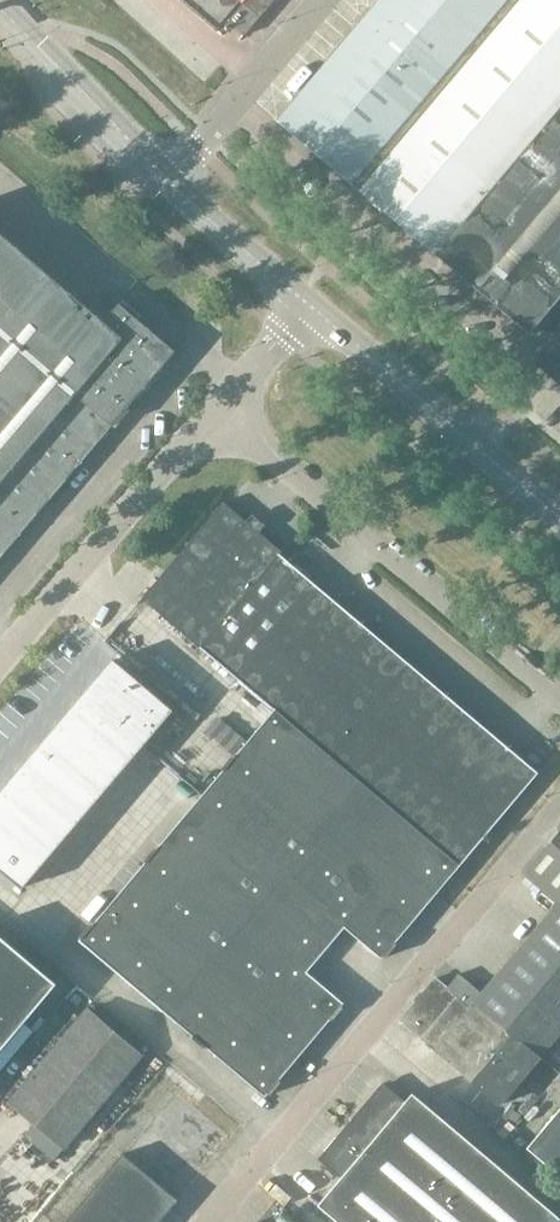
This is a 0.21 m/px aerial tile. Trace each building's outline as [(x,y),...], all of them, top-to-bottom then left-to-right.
[(217,32),(221,27),(231,26),(244,36),(275,0),(178,0),(217,32)] [(356,188),(466,59),(396,0),(382,0),(278,122),(356,188)] [(559,107),(559,0),(516,0),(466,59),(356,188),(434,255),(559,107)] [(466,59),(516,0),(396,0),(466,59)] [(434,255),(529,336),(559,299),(559,107),(434,255)] [(178,355),(137,320),(121,306),(105,325),(53,280),(0,235),(0,564),(178,355)] [(275,712),(197,805),(81,943),(266,1099),(345,1006),(308,974),(345,929),(383,961),(540,775),(281,557),(284,554),(224,504),(143,601),(275,712)] [(0,782),(0,859),(21,876),(171,700),(112,650),(0,782)] [(475,1004),(542,1060),(559,1038),(559,836),(525,877),(558,905),(475,1004)] [(58,987),(0,938),(0,1056),(58,987)] [(460,976),(448,990),(469,1008),(481,994),(460,976)] [(503,1106),(542,1060),(475,1004),(471,1009),(469,1008),(448,990),(436,980),(402,1021),(503,1106)] [(66,1152),(145,1059),(90,1013),(12,1105),(66,1152)] [(521,1190),(412,1097),(406,1105),(385,1087),(321,1162),(342,1180),(319,1207),(336,1221),(559,1221),(521,1190)] [(526,1148),(559,1177),(559,1109),(526,1148)] [(180,1202),(125,1157),(71,1221),(163,1221),(180,1202)] [(279,1210),(292,1221),(311,1221),(288,1201),(279,1210)]
